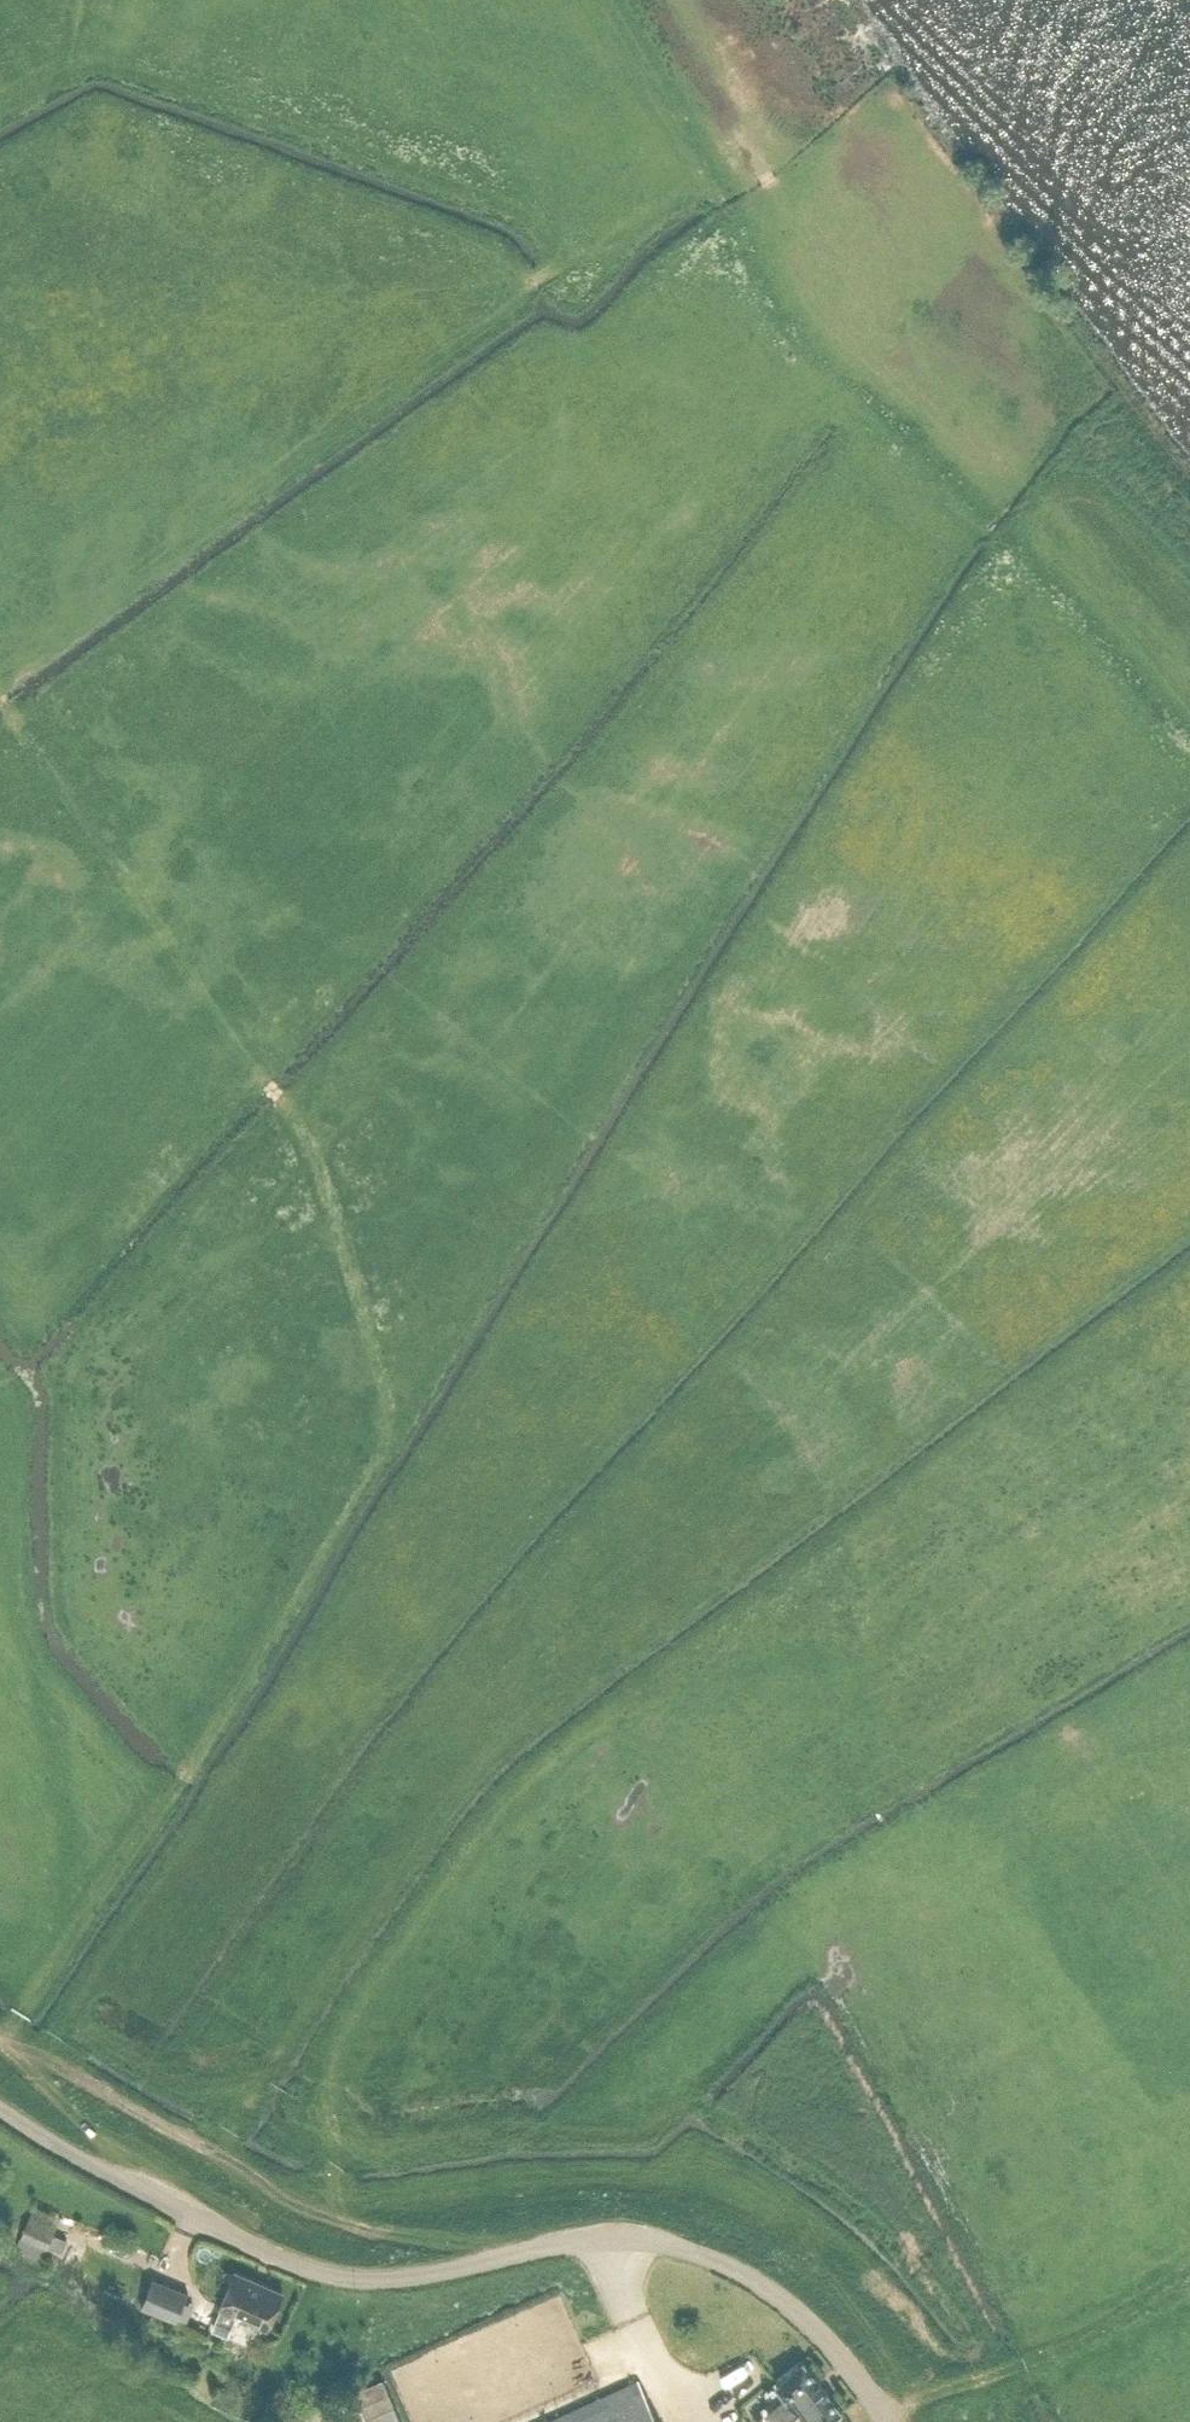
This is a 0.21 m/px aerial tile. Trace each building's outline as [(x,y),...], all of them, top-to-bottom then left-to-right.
[(28,2215),(14,2247),(41,2258),(47,2245),(61,2251),(67,2238),(53,2231),(55,2227),(28,2215)] [(282,2290),(235,2269),(219,2304),(266,2326),(282,2290)] [(175,2318),(187,2292),(152,2276),(140,2303),(175,2318)] [(801,2358),(775,2379),(785,2392),(766,2408),(777,2421),(794,2421),(803,2415),(808,2421),(822,2421),(840,2408),(825,2389),(826,2387),(818,2377),(816,2378),(801,2358)] [(355,2390),(369,2421),(400,2421),(381,2379),(355,2390)] [(638,2379),(542,2421),(658,2421),(638,2379)]
